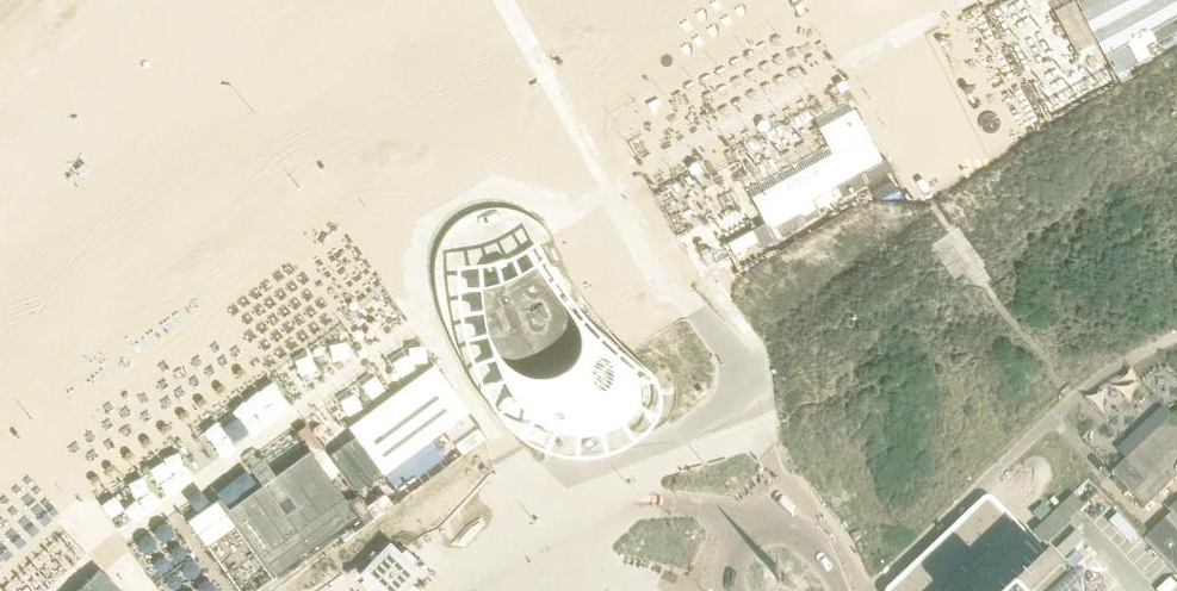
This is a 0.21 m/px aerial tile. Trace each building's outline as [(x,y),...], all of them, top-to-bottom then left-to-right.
[(1049,10),(1072,53),(1093,41),(1112,74),(1157,50),(1153,41),(1176,27),(1176,0),(1068,0),(1049,10)] [(833,151),(751,195),(766,221),(728,241),(733,252),(762,239),(765,244),(807,220),(808,222),(822,215),(820,210),(894,168),(887,156),(883,158),(855,106),(820,126),(833,151)] [(499,280),(478,285),(479,305),(483,331),(491,354),(500,378),(512,396),(528,415),(548,426),(574,432),(597,429),(618,420),(622,426),(632,429),(642,431),(645,430),(658,426),(665,418),(673,410),(676,398),(676,384),(673,371),(666,361),(656,355),(648,348),(645,350),(623,361),(579,321),(558,294),(534,260),(519,271),(499,280)] [(470,410),(435,362),(348,426),(383,473),(385,472),(398,489),(444,455),(432,439),(444,430),(452,440),(476,422),(468,412),(470,410)] [(1176,482),(1176,415),(1174,418),(1127,462),(1115,474),(1113,475),(1140,503),(1147,510),(1176,482)] [(340,468),(305,420),(295,427),(311,449),(228,509),(279,578),(362,518),(365,522),(375,515),(359,494),(349,500),(331,475),(340,468)] [(1042,557),(1018,532),(1030,520),(1014,503),(1009,500),(1002,498),(995,499),(989,503),(985,509),(984,515),(985,522),(983,523),(977,522),(970,523),(964,527),(960,532),(959,539),(960,546),(959,547),(952,545),(945,547),(940,550),(935,556),(934,563),(935,569),(934,570),(927,569),(920,570),(915,574),(911,580),(909,586),(910,590),(1075,590),(1042,557)] [(1169,512),(1172,515),(1145,541),(1146,543),(1176,575),(1176,504),(1169,512)] [(359,582),(368,590),(373,590),(375,589),(377,590),(402,590),(422,571),(413,563),(417,559),(405,548),(401,552),(389,540),(358,573),(363,578),(359,582)] [(101,567),(75,590),(123,590),(101,567)]
